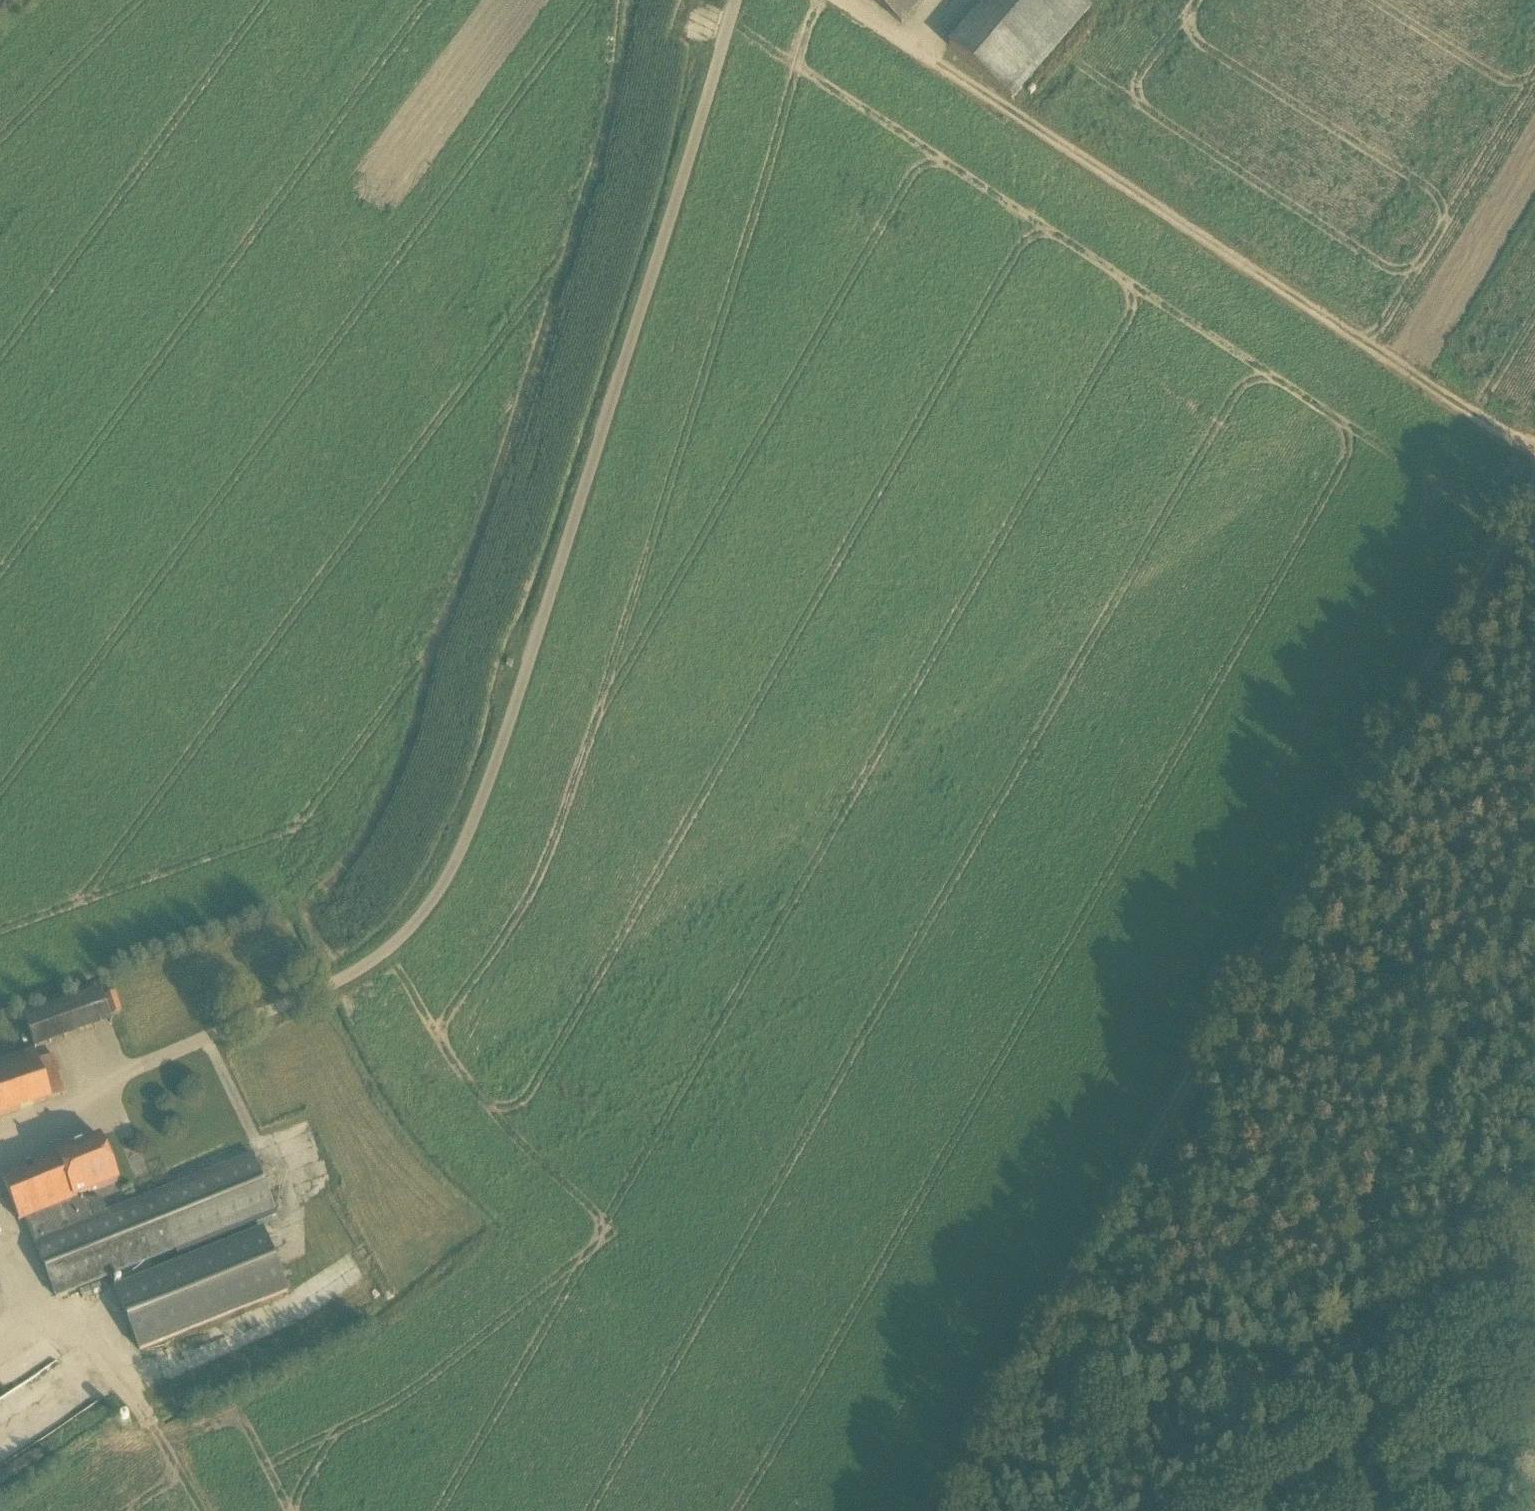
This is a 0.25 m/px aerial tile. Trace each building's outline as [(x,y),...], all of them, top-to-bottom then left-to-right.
[(885,11),(895,0),(873,0),(885,11)] [(1012,99),(1090,8),(1082,0),(987,0),(949,45),(1012,99)] [(108,1028),(97,994),(23,1016),(34,1051),(108,1028)] [(52,1099),(65,1095),(55,1063),(41,1068),(34,1051),(0,1061),(0,1117),(52,1099)] [(24,1220),(82,1196),(118,1182),(100,1137),(56,1154),(56,1155),(1,1177),(19,1218),(23,1218),(24,1220)] [(82,1196),(24,1220),(53,1294),(273,1216),(253,1155),(108,1213),(103,1201),(89,1200),(88,1199),(84,1201),(82,1196)] [(288,1291),(263,1227),(114,1287),(140,1351),(288,1291)] [(36,1345),(11,1354),(18,1374),(43,1365),(36,1345)] [(0,1398),(0,1464),(79,1417),(50,1368),(0,1398)]
